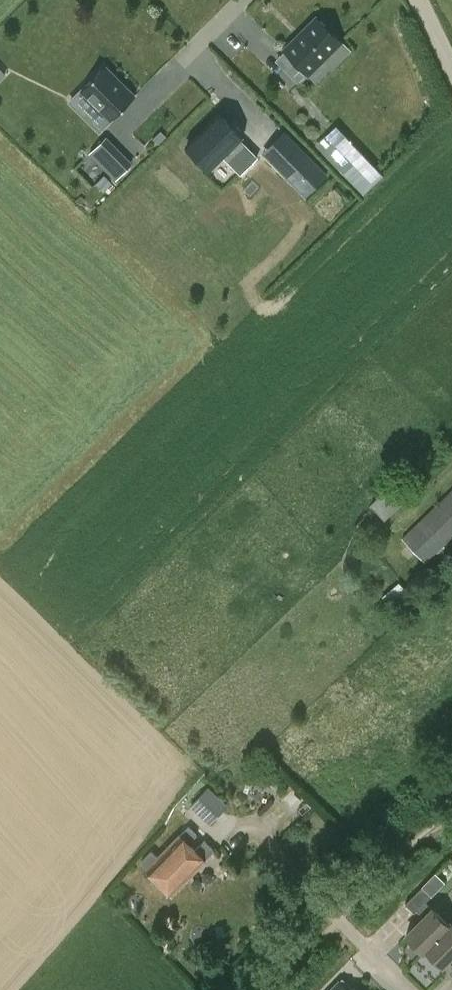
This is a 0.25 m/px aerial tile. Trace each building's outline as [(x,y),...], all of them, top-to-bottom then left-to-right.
[(355,31),(329,2),(295,36),(322,66),(355,31)] [(75,43),(42,74),(81,115),(113,83),(75,43)] [(246,139),(221,112),(178,149),(205,179),(246,139)] [(327,160),(343,175),(359,158),(344,143),(327,160)] [(300,146),(278,168),(294,184),(305,173),(316,185),(327,175),(300,146)] [(127,157),(113,171),(122,180),(136,165),(127,157)] [(396,478),(370,503),(386,519),(412,495),(396,478)] [(451,537),(451,489),(401,538),(425,563),(451,537)] [(399,582),(382,596),(395,612),(412,597),(399,582)] [(190,805),(210,824),(228,805),(208,786),(190,805)] [(189,826),(158,857),(152,851),(141,862),(147,868),(146,869),(171,894),(205,859),(204,859),(214,850),(205,840),(195,849),(188,843),(197,834),(189,826)] [(423,917),(405,935),(421,951),(451,921),(427,898),(431,894),(432,895),(446,881),(437,872),(406,902),(415,911),(417,910),(423,917)] [(421,951),(423,952),(426,950),(442,966),(451,957),(451,958),(451,921),(451,922),(451,921),(421,951)]
